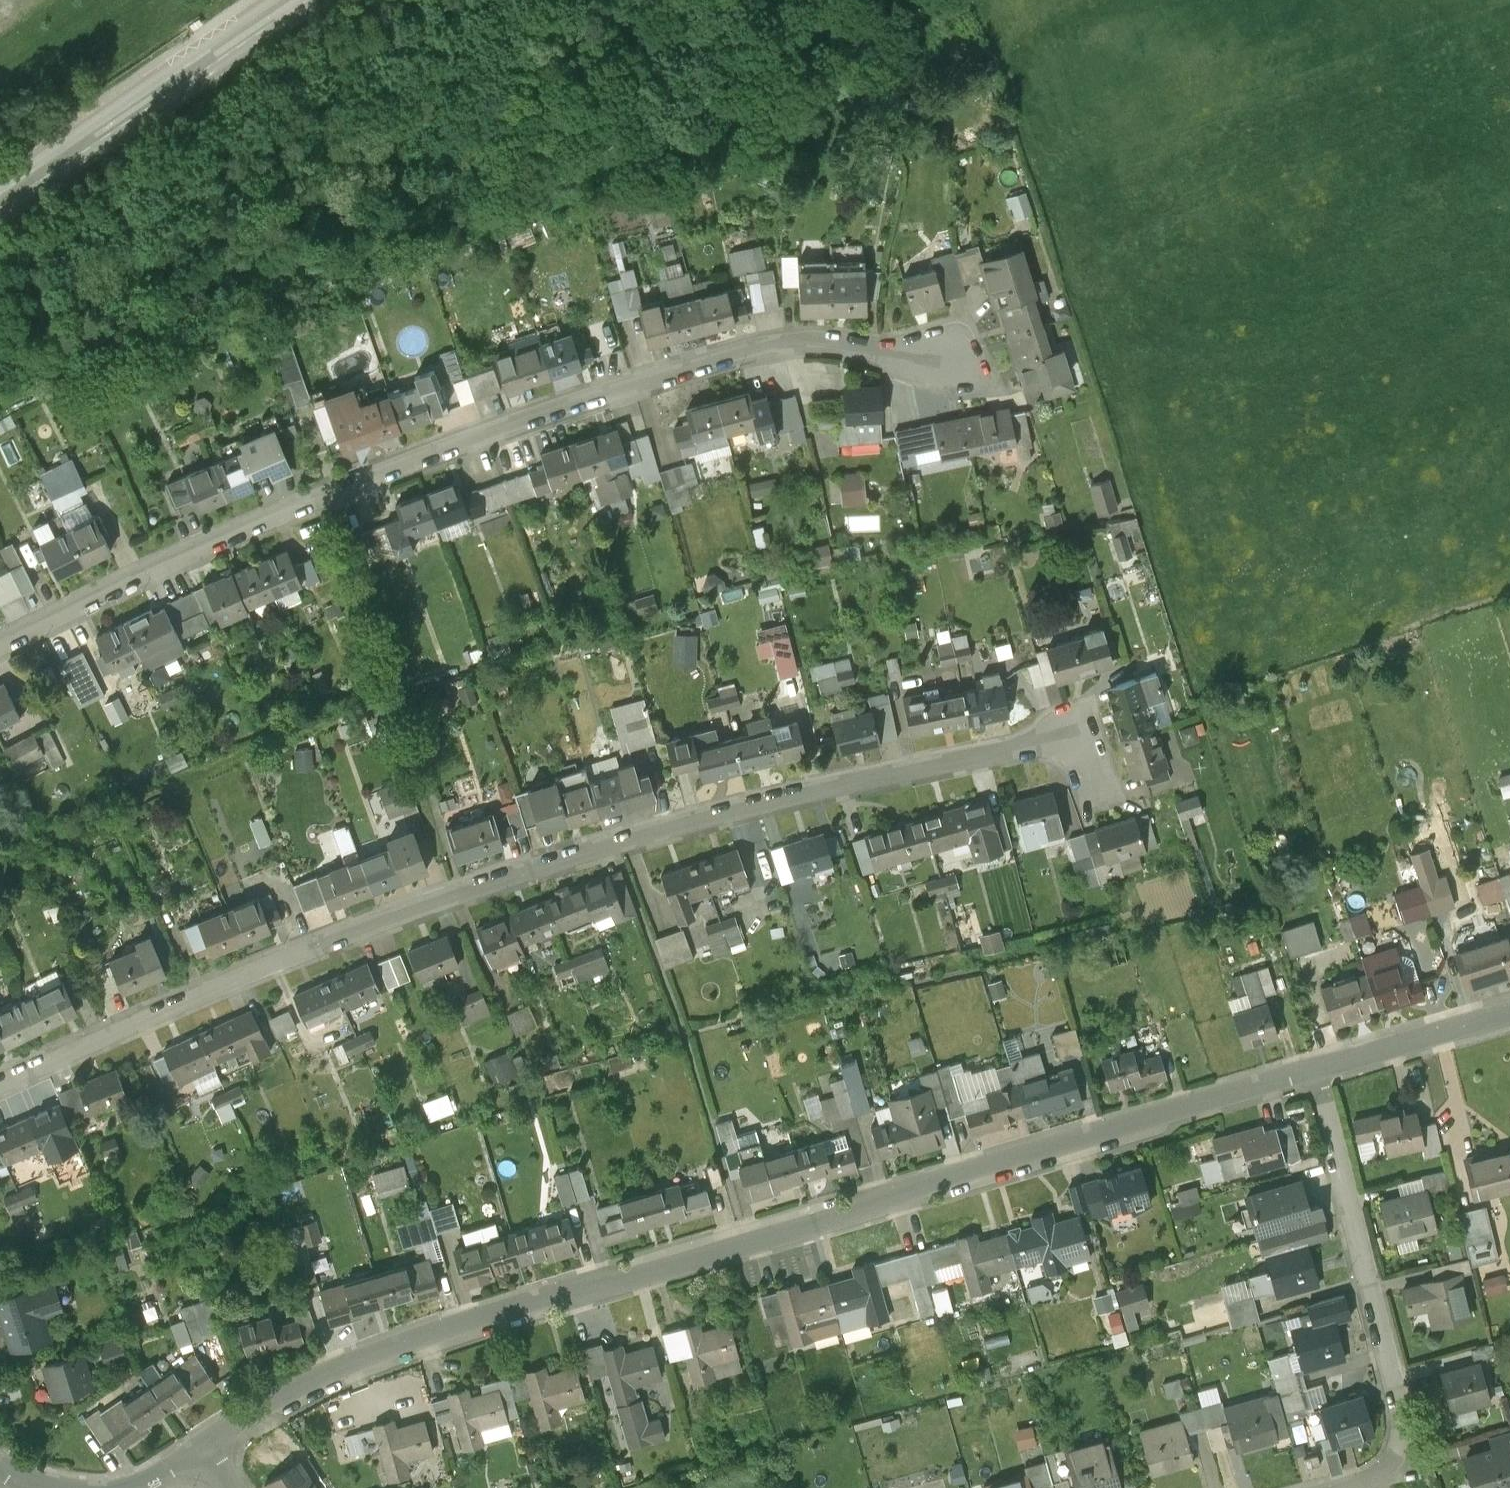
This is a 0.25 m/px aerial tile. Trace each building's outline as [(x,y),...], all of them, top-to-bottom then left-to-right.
[(512,234),(514,247),(538,242),(535,229),(512,234)] [(610,245),(613,257),(624,254),(621,242),(610,245)] [(966,250),(954,253),(957,263),(963,284),(975,281),(972,271),(983,268),(981,263),(983,262),(978,244),(965,248),(966,250)] [(761,248),(728,255),(733,282),(748,279),(749,287),(774,282),(773,272),(766,273),(761,248)] [(1000,308),(1000,307),(1032,297),(1033,298),(1032,298),(1034,303),(1047,299),(1041,280),(1030,283),(1020,250),(983,262),(981,263),(983,268),(987,280),(986,282),(988,290),(993,292),(999,309),(1000,308)] [(930,260),(933,269),(934,268),(943,300),(966,294),(963,284),(957,263),(954,253),(930,260)] [(786,284),(800,283),(799,264),(799,256),(785,256),(786,284)] [(864,261),(830,262),(832,314),(865,312),(865,301),(864,272),(864,261)] [(830,262),(799,264),(800,283),(801,315),(832,314),(830,262)] [(610,282),(613,295),(635,289),(630,268),(619,271),(621,279),(610,282)] [(903,277),(900,278),(911,313),(928,308),(944,304),(943,300),(934,268),(933,269),(931,269),(932,271),(904,279),(903,277)] [(864,272),(865,301),(877,301),(880,272),(864,272)] [(663,303),(673,340),(705,332),(696,300),(690,276),(659,285),(663,303)] [(710,282),(694,286),(698,300),(714,295),(710,282)] [(774,282),(749,287),(754,313),(779,309),(774,282)] [(741,288),(726,292),(731,308),(745,304),(741,288)] [(642,313),(641,309),(635,289),(613,295),(620,318),(639,313),(642,313)] [(696,300),(705,332),(735,323),(734,320),(748,317),(745,304),(731,308),(726,292),(714,295),(698,300),(696,300)] [(1000,308),(1008,335),(1041,325),(1034,303),(1032,298),(1033,298),(1032,297),(1000,307),(1000,308)] [(663,303),(641,309),(642,313),(639,313),(648,347),(673,340),(663,303)] [(1008,335),(1017,364),(1051,353),(1050,352),(1049,353),(1041,325),(1008,335)] [(541,346),(550,376),(580,366),(580,365),(593,360),(589,349),(576,353),(570,335),(541,346)] [(290,341),(273,347),(286,385),(291,384),(302,380),(290,341)] [(509,349),(492,355),(506,394),(522,388),(522,386),(550,376),(541,346),(511,356),(509,349)] [(1069,376),(1060,350),(1051,353),(1017,364),(1016,364),(1025,390),(1042,384),(1069,376)] [(493,369),(467,378),(474,399),(501,390),(493,369)] [(418,387),(389,397),(400,429),(430,418),(430,416),(443,411),(440,401),(444,400),(433,370),(414,377),(418,387)] [(1073,389),(1069,376),(1042,384),(1046,398),(1073,389)] [(474,399),(467,378),(454,383),(461,404),(474,399)] [(302,380),(291,384),(299,408),(310,405),(302,380)] [(342,449),(400,429),(389,397),(385,386),(358,396),(354,385),(323,395),(342,449)] [(878,387),(845,389),(846,402),(813,404),(815,427),(836,426),(837,436),(842,436),(842,443),(880,440),(881,440),(879,419),(880,419),(878,387)] [(342,449),(323,395),(313,399),(331,452),(342,449)] [(751,402),(749,395),(717,403),(726,434),(756,426),(759,440),(776,434),(768,403),(766,397),(751,402)] [(768,403),(776,434),(801,428),(794,397),(768,403)] [(733,459),(726,434),(717,403),(688,411),(693,429),(678,433),(686,462),(695,459),(698,468),(733,459)] [(1003,411),(963,420),(970,452),(998,447),(998,448),(1015,444),(1016,444),(1010,414),(1004,416),(1003,411)] [(1032,447),(1024,412),(1010,414),(1016,444),(1015,444),(1018,462),(1031,459),(1028,448),(1032,447)] [(262,420),(267,433),(274,430),(274,431),(280,428),(275,415),(262,420)] [(212,417),(194,424),(200,438),(218,431),(212,417)] [(963,420),(933,426),(937,448),(940,460),(942,459),(942,458),(970,452),(963,420)] [(937,448),(933,426),(932,425),(910,429),(915,452),(937,448)] [(240,453),(249,476),(268,468),(272,478),(291,471),(274,431),(274,430),(267,433),(241,444),(244,451),(240,453)] [(570,446),(580,478),(596,473),(600,483),(596,485),(603,506),(633,496),(626,475),(616,479),(614,470),(629,465),(630,459),(637,457),(631,439),(622,442),(618,430),(570,446)] [(631,439),(637,457),(630,459),(629,465),(633,480),(644,476),(647,484),(663,479),(660,470),(648,434),(631,439)] [(570,446),(541,455),(546,469),(530,474),(537,495),(554,490),(552,486),(580,478),(570,446)] [(63,466),(69,463),(64,453),(58,456),(63,466)] [(212,465),(226,498),(254,486),(249,476),(240,453),(212,465)] [(695,459),(660,470),(663,479),(672,509),(697,501),(692,487),(703,484),(698,468),(695,459)] [(85,489),(71,462),(69,463),(63,466),(40,478),(58,514),(79,503),(75,494),(85,489)] [(212,465),(166,484),(175,505),(192,497),(198,510),(226,498),(212,465)] [(537,495),(530,474),(503,483),(510,504),(537,495)] [(768,476),(748,482),(752,495),(772,490),(768,476)] [(862,476),(841,479),(843,502),(865,500),(862,476)] [(1117,508),(1108,480),(1091,485),(1100,513),(1117,508)] [(503,483),(477,492),(485,513),(510,504),(503,483)] [(426,496),(437,526),(467,515),(469,519),(485,513),(477,492),(461,497),(456,485),(426,496)] [(426,496),(397,507),(401,519),(387,524),(395,546),(398,556),(414,550),(409,537),(437,526),(426,496)] [(103,528),(97,518),(89,522),(79,503),(58,514),(66,531),(82,563),(109,550),(99,530),(103,528)] [(662,504),(648,507),(652,521),(666,518),(662,504)] [(980,512),(967,515),(969,526),(982,524),(980,512)] [(40,544),(66,531),(58,514),(32,528),(40,544)] [(395,546),(387,524),(362,533),(370,555),(395,546)] [(56,576),(82,563),(66,531),(40,544),(41,546),(33,550),(39,561),(47,557),(56,576)] [(1131,556),(1124,533),(1114,537),(1121,559),(1131,556)] [(827,544),(810,547),(814,568),(832,565),(827,544)] [(287,550),(259,563),(273,595),(301,584),(287,550)] [(331,576),(322,557),(310,562),(319,581),(331,576)] [(309,559),(297,564),(308,587),(319,582),(319,581),(310,562),(309,559)] [(246,607),(273,595),(259,563),(208,585),(220,613),(224,622),(248,612),(246,607)] [(22,565),(10,571),(21,594),(33,588),(22,565)] [(722,570),(695,578),(697,586),(703,584),(706,593),(727,587),(722,570)] [(10,571),(0,575),(0,604),(21,594),(10,571)] [(220,613),(208,585),(194,592),(206,619),(220,613)] [(282,606),(305,599),(301,586),(278,593),(282,606)] [(775,588),(759,592),(764,611),(780,606),(775,588)] [(206,619),(194,592),(169,604),(184,637),(209,626),(206,619)] [(652,596),(635,601),(638,613),(656,608),(652,596)] [(712,608),(700,611),(705,628),(718,624),(712,608)] [(153,614),(152,610),(124,624),(139,656),(146,670),(185,652),(164,609),(153,614)] [(139,656),(124,624),(97,637),(106,653),(99,656),(107,672),(117,667),(121,675),(135,668),(131,660),(139,656)] [(1114,665),(1102,627),(1084,633),(1085,638),(1046,650),(1055,679),(1056,683),(1114,665)] [(696,635),(674,634),(673,663),(695,664),(696,635)] [(955,640),(956,650),(972,646),(970,635),(962,637),(962,639),(955,640)] [(786,639),(758,646),(760,657),(777,653),(780,668),(770,671),(772,678),(794,673),(786,639)] [(941,665),(956,662),(953,650),(952,644),(942,646),(944,652),(939,653),(941,665)] [(953,650),(956,662),(975,658),(972,646),(956,650),(953,650)] [(1045,682),(1055,679),(1046,650),(1035,653),(1038,662),(1045,682)] [(99,684),(82,652),(58,665),(74,697),(99,684)] [(848,658),(806,666),(809,681),(815,680),(818,697),(854,689),(848,658)] [(891,680),(901,678),(896,658),(886,660),(891,680)] [(1033,686),(1045,682),(1038,662),(1027,666),(1033,686)] [(1164,697),(1155,671),(1104,687),(1121,738),(1123,737),(1153,728),(1145,703),(1164,697)] [(962,693),(968,724),(1007,715),(999,674),(981,678),(983,688),(962,693)] [(4,684),(0,686),(0,727),(25,714),(17,699),(13,702),(4,684)] [(734,684),(719,688),(722,697),(725,708),(739,704),(734,684)] [(109,700),(119,721),(134,714),(123,693),(109,700)] [(924,694),(903,698),(911,736),(968,724),(962,693),(926,700),(924,694)] [(725,708),(722,697),(707,701),(710,712),(725,708)] [(872,712),(880,742),(899,737),(888,698),(869,703),(872,712)] [(644,704),(612,713),(622,749),(654,741),(644,704)] [(872,712),(832,722),(841,753),(880,742),(872,712)] [(753,734),(733,740),(741,770),(779,760),(772,730),(769,718),(750,723),(753,734)] [(772,730),(779,760),(800,755),(792,725),(772,730)] [(44,753),(42,754),(50,770),(65,762),(47,728),(34,734),(44,753)] [(1154,728),(1153,728),(1123,737),(1136,778),(1145,775),(1167,768),(1154,728)] [(741,770),(733,740),(713,745),(710,733),(667,744),(674,768),(698,762),(702,780),(741,770)] [(34,734),(4,750),(13,768),(42,754),(44,753),(34,734)] [(590,783),(600,815),(654,799),(647,775),(636,778),(632,764),(616,769),(618,775),(590,783)] [(1170,779),(1167,768),(1145,775),(1148,786),(1170,779)] [(557,779),(569,822),(570,824),(600,815),(590,783),(587,771),(557,779)] [(530,790),(527,791),(537,825),(538,830),(569,822),(557,779),(531,787),(530,790)] [(378,791),(387,815),(414,805),(405,781),(378,791)] [(537,825),(527,791),(515,795),(519,810),(525,828),(537,825)] [(1049,793),(1011,803),(1022,848),(1061,838),(1049,793)] [(1196,798),(1174,804),(1179,821),(1201,814),(1196,798)] [(960,808),(969,840),(974,858),(1000,851),(990,816),(986,800),(973,804),(970,802),(965,803),(963,807),(960,808)] [(923,820),(932,851),(969,840),(960,808),(923,819),(923,820)] [(525,828),(519,810),(507,814),(511,826),(515,838),(527,835),(525,828)] [(990,816),(1000,851),(1012,847),(1003,812),(990,816)] [(511,826),(498,830),(493,814),(446,830),(456,859),(472,854),(473,855),(503,844),(502,842),(515,838),(511,826)] [(1157,845),(1148,814),(1135,818),(1145,849),(1157,845)] [(1201,814),(1179,821),(1189,852),(1198,850),(1192,828),(1203,825),(1201,814)] [(1099,853),(1089,856),(1098,885),(1105,883),(1124,877),(1118,860),(1146,851),(1145,849),(1135,818),(1092,831),(1099,853)] [(887,830),(866,836),(866,838),(876,871),(897,865),(896,862),(932,851),(923,820),(887,831),(887,830)] [(372,891),(361,860),(347,825),(332,831),(346,866),(330,872),(331,873),(317,878),(327,904),(327,906),(340,901),(341,903),(372,892),(372,891)] [(1092,831),(1083,835),(1089,856),(1099,853),(1092,831)] [(413,833),(387,843),(390,849),(401,880),(427,870),(413,833)] [(824,835),(786,847),(795,877),(833,865),(824,835)] [(1089,856),(1083,835),(1066,840),(1073,862),(1089,856)] [(876,871),(866,838),(852,842),(863,875),(876,871)] [(401,880),(390,849),(361,860),(372,891),(401,880)] [(699,862),(710,893),(732,885),(735,895),(751,890),(747,880),(737,849),(699,862)] [(1059,867),(1068,864),(1066,855),(1056,857),(1059,867)] [(1073,862),(1081,890),(1098,885),(1089,856),(1073,862)] [(1495,862),(1500,879),(1506,897),(1509,895),(1509,857),(1495,862)] [(699,862),(661,876),(672,907),(678,922),(694,916),(688,900),(710,893),(699,862)] [(941,879),(924,883),(929,904),(945,900),(943,892),(957,888),(954,876),(941,879)] [(327,904),(317,878),(316,877),(293,886),(304,913),(327,904)] [(545,902),(556,932),(593,917),(599,930),(621,921),(612,898),(613,898),(608,884),(606,879),(545,902)] [(612,898),(621,921),(636,915),(623,879),(608,884),(613,898),(612,898)] [(1506,897),(1500,879),(1477,886),(1483,904),(1506,897)] [(1187,884),(1152,893),(1158,916),(1194,906),(1187,884)] [(1421,887),(1394,896),(1403,923),(1429,914),(1421,887)] [(1453,914),(1467,910),(1460,888),(1446,893),(1453,914)] [(228,912),(240,941),(270,929),(269,926),(281,921),(272,899),(269,900),(267,896),(228,912)] [(508,917),(519,946),(556,932),(545,902),(508,917)] [(240,941),(228,912),(186,929),(197,956),(210,950),(211,953),(240,941)] [(1365,914),(1348,919),(1354,938),(1371,933),(1365,914)] [(519,946),(508,917),(477,929),(493,966),(523,954),(519,946)] [(723,923),(720,923),(724,935),(728,946),(742,941),(741,939),(744,938),(737,919),(735,920),(734,918),(723,923)] [(1354,938),(1348,919),(1338,922),(1345,941),(1354,938)] [(1282,931),(1291,959),(1322,949),(1313,921),(1282,931)] [(711,939),(724,935),(720,923),(707,928),(711,939)] [(159,959),(163,969),(176,963),(163,932),(137,943),(140,950),(146,965),(159,959)] [(694,960),(684,932),(656,942),(666,970),(694,960)] [(717,957),(730,952),(728,946),(724,935),(711,939),(717,957)] [(458,966),(446,936),(409,952),(421,981),(458,966)] [(1484,945),(1496,984),(1509,980),(1509,937),(1484,945)] [(1496,984),(1484,945),(1455,955),(1468,993),(1496,984)] [(1406,956),(1402,956),(1398,957),(1396,949),(1361,960),(1366,975),(1376,1007),(1392,1002),(1394,1008),(1424,998),(1418,980),(1413,965),(1412,961),(1409,958),(1406,956)] [(146,965),(140,950),(111,962),(123,992),(153,979),(152,977),(164,972),(163,969),(159,959),(146,965)] [(400,954),(377,963),(388,989),(410,980),(400,954)] [(583,957),(569,962),(573,973),(587,967),(583,957)] [(555,968),(563,987),(577,982),(573,973),(569,962),(555,968)] [(367,964),(331,980),(343,1009),(380,993),(367,964)] [(42,977),(46,988),(64,981),(60,970),(42,977)] [(1256,972),(1241,976),(1248,1000),(1263,995),(1256,972)] [(1338,1005),(1327,1008),(1333,1027),(1363,1017),(1361,1012),(1376,1007),(1366,975),(1332,987),(1338,1005)] [(76,977),(62,984),(75,1010),(89,1004),(76,977)] [(343,1009),(331,980),(294,996),(307,1025),(343,1009)] [(75,1010),(62,984),(22,1003),(35,1032),(36,1032),(76,1013),(75,1010)] [(488,1015),(479,993),(454,1004),(463,1026),(488,1015)] [(22,1003),(21,1002),(0,1013),(0,1046),(5,1044),(6,1046),(35,1032),(22,1003)] [(540,1027),(532,1006),(507,1016),(516,1037),(540,1027)] [(1277,1037),(1268,1006),(1234,1016),(1244,1047),(1277,1037)] [(286,1011),(269,1018),(278,1038),(294,1031),(286,1011)] [(200,1036),(213,1064),(247,1048),(253,1062),(270,1054),(251,1013),(200,1036)] [(1075,1029),(1051,1035),(1059,1061),(1082,1054),(1075,1029)] [(200,1036),(164,1052),(168,1060),(175,1076),(177,1080),(213,1064),(200,1036)] [(921,1041),(909,1044),(913,1056),(924,1052),(921,1041)] [(1133,1052),(1102,1061),(1111,1089),(1139,1081),(1141,1087),(1143,1086),(1136,1064),(1133,1052)] [(1016,1086),(1025,1115),(1053,1106),(1055,1112),(1080,1104),(1070,1070),(1045,1078),(1038,1053),(1009,1062),(1016,1086)] [(829,1113),(830,1119),(876,1107),(863,1054),(843,1058),(847,1076),(834,1080),(836,1090),(809,1097),(814,1117),(829,1113)] [(1136,1064),(1143,1086),(1166,1079),(1159,1057),(1136,1064)] [(165,1081),(175,1076),(168,1060),(158,1064),(165,1081)] [(127,1099),(116,1071),(80,1085),(82,1088),(91,1113),(127,1099)] [(920,1075),(925,1092),(927,1091),(932,1109),(945,1106),(936,1071),(920,1075)] [(244,1097),(239,1085),(211,1098),(221,1122),(235,1116),(229,1103),(244,1097)] [(998,1128),(996,1123),(1025,1115),(1016,1086),(987,1095),(992,1114),(996,1129),(998,1128)] [(70,1121),(91,1113),(82,1088),(60,1096),(70,1121)] [(902,1119),(910,1148),(911,1153),(943,1144),(932,1109),(927,1091),(925,1092),(891,1102),(897,1121),(902,1119)] [(59,1107),(29,1119),(42,1148),(47,1161),(77,1149),(59,1107)] [(973,1136),(996,1129),(992,1114),(979,1118),(977,1111),(966,1114),(973,1136)] [(1385,1146),(1388,1155),(1422,1147),(1423,1146),(1419,1128),(1416,1115),(1394,1120),(1392,1114),(1353,1123),(1357,1141),(1372,1138),(1375,1148),(1385,1146)] [(5,1163),(42,1148),(29,1119),(0,1132),(0,1151),(5,1163)] [(910,1148),(902,1119),(897,1121),(871,1129),(880,1157),(910,1148)] [(1435,1124),(1419,1128),(1423,1146),(1422,1147),(1425,1159),(1443,1154),(1435,1124)] [(1223,1179),(1299,1157),(1290,1125),(1253,1136),(1252,1130),(1212,1141),(1223,1179)] [(845,1136),(793,1152),(802,1180),(830,1172),(832,1177),(857,1169),(851,1148),(849,1148),(845,1136)] [(112,1138),(98,1144),(103,1156),(117,1150),(112,1138)] [(759,1144),(739,1150),(743,1166),(739,1167),(750,1201),(776,1194),(774,1189),(802,1180),(793,1152),(764,1160),(759,1144)] [(1465,1160),(1475,1198),(1509,1190),(1509,1150),(1465,1160)] [(198,1166),(188,1181),(198,1188),(209,1174),(198,1166)] [(403,1166),(373,1176),(380,1198),(410,1188),(403,1166)] [(1139,1168),(1082,1185),(1092,1219),(1130,1208),(1134,1213),(1150,1204),(1139,1168)] [(567,1174),(576,1201),(576,1203),(589,1199),(581,1170),(567,1174)] [(576,1201),(567,1174),(554,1178),(562,1205),(576,1201)] [(1308,1209),(1300,1183),(1246,1198),(1258,1239),(1323,1219),(1319,1206),(1308,1209)] [(648,1195),(657,1223),(686,1214),(687,1220),(689,1219),(685,1204),(679,1185),(648,1195)] [(1089,1208),(1082,1185),(1069,1189),(1076,1212),(1089,1208)] [(685,1204),(689,1219),(713,1212),(707,1190),(696,1194),(698,1200),(685,1204)] [(1381,1203),(1391,1243),(1435,1232),(1425,1192),(1381,1203)] [(648,1195),(619,1203),(624,1222),(629,1237),(631,1236),(629,1231),(657,1223),(648,1195)] [(452,1203),(429,1210),(436,1232),(459,1225),(452,1203)] [(1487,1212),(1459,1218),(1468,1259),(1471,1272),(1500,1265),(1487,1212)] [(1036,1229),(1006,1238),(1015,1266),(1044,1258),(1049,1275),(1067,1270),(1065,1265),(1090,1258),(1079,1217),(1053,1225),(1051,1216),(1034,1221),(1036,1229)] [(435,1239),(429,1218),(396,1228),(403,1248),(435,1239)] [(511,1235),(520,1264),(548,1255),(550,1260),(578,1252),(568,1218),(511,1235)] [(1265,1256),(1307,1245),(1328,1238),(1323,1219),(1258,1239),(1263,1257),(1265,1256)] [(629,1237),(624,1222),(611,1226),(609,1220),(599,1222),(605,1244),(629,1237)] [(511,1235),(456,1251),(466,1285),(491,1277),(490,1273),(520,1264),(511,1235)] [(1015,1266),(1006,1238),(977,1246),(975,1238),(957,1242),(963,1263),(973,1297),(990,1292),(985,1275),(1015,1266)] [(963,1263),(957,1242),(939,1248),(945,1268),(963,1263)] [(1313,1269),(1307,1245),(1265,1256),(1276,1296),(1317,1285),(1313,1269)] [(1443,1265),(1446,1278),(1460,1275),(1460,1276),(1472,1273),(1471,1272),(1468,1259),(1443,1265)] [(374,1276),(383,1306),(412,1297),(413,1301),(438,1294),(428,1260),(374,1276)] [(872,1268),(877,1288),(895,1283),(890,1263),(872,1268)] [(869,1326),(886,1321),(877,1288),(872,1268),(854,1273),(856,1281),(828,1289),(836,1317),(864,1309),(869,1326)] [(1487,1276),(1491,1293),(1509,1288),(1509,1275),(1509,1271),(1487,1276)] [(1423,1286),(1403,1290),(1406,1306),(1427,1303),(1433,1327),(1470,1318),(1460,1276),(1460,1275),(1446,1278),(1422,1284),(1423,1286)] [(383,1306),(374,1276),(347,1284),(347,1286),(321,1293),(331,1326),(356,1318),(355,1314),(383,1306)] [(0,1298),(0,1313),(13,1353),(62,1337),(51,1305),(61,1301),(55,1282),(35,1288),(35,1287),(0,1298)] [(1144,1283),(1114,1291),(1126,1330),(1140,1326),(1136,1311),(1151,1307),(1144,1283)] [(836,1317),(828,1289),(798,1298),(795,1289),(778,1294),(784,1314),(793,1347),(841,1334),(836,1317)] [(784,1314),(778,1294),(759,1299),(764,1319),(784,1314)] [(1351,1320),(1345,1296),(1308,1306),(1310,1315),(1301,1317),(1304,1327),(1293,1329),(1298,1351),(1268,1359),(1274,1377),(1295,1371),(1296,1373),(1345,1360),(1340,1344),(1341,1344),(1336,1324),(1351,1320)] [(169,1326),(176,1345),(216,1332),(211,1315),(215,1314),(211,1301),(182,1310),(185,1321),(169,1326)] [(298,1323),(304,1341),(318,1337),(309,1309),(295,1313),(298,1323)] [(274,1327),(271,1317),(240,1326),(249,1355),(278,1346),(280,1352),(304,1344),(304,1341),(298,1323),(289,1325),(288,1323),(274,1327)] [(698,1327),(681,1332),(688,1359),(696,1387),(714,1382),(713,1380),(740,1372),(736,1358),(738,1358),(730,1329),(701,1338),(698,1327)] [(670,1364),(688,1359),(681,1332),(662,1337),(670,1364)] [(95,1345),(102,1365),(124,1357),(116,1337),(95,1345)] [(609,1374),(602,1350),(603,1350),(601,1344),(583,1349),(591,1379),(608,1374),(609,1374)] [(603,1350),(602,1350),(609,1374),(608,1374),(630,1449),(665,1439),(660,1420),(646,1424),(640,1400),(637,1401),(632,1385),(661,1377),(653,1348),(624,1356),(621,1344),(618,1345),(619,1347),(605,1352),(604,1349),(603,1350)] [(1471,1351),(1474,1362),(1495,1355),(1492,1345),(1471,1351)] [(81,1355),(44,1367),(55,1400),(92,1388),(81,1355)] [(1440,1375),(1451,1413),(1490,1402),(1479,1364),(1440,1375)] [(186,1384),(196,1398),(216,1384),(203,1365),(194,1372),(197,1377),(186,1384)] [(149,1387),(166,1411),(191,1394),(194,1398),(196,1398),(186,1384),(176,1369),(149,1387)] [(545,1371),(527,1376),(533,1397),(542,1429),(560,1424),(556,1408),(584,1400),(576,1372),(548,1381),(545,1371)] [(1274,1377),(1285,1414),(1307,1408),(1302,1394),(1296,1373),(1295,1371),(1274,1377)] [(533,1397),(527,1376),(509,1381),(514,1402),(533,1397)] [(515,1404),(514,1402),(509,1381),(508,1378),(490,1383),(493,1396),(499,1394),(503,1407),(515,1404)] [(166,1411),(149,1387),(125,1404),(122,1401),(101,1416),(116,1438),(123,1448),(146,1432),(142,1427),(166,1411)] [(1302,1394),(1307,1408),(1325,1403),(1321,1389),(1302,1394)] [(468,1393),(450,1398),(456,1419),(465,1451),(483,1446),(482,1443),(511,1435),(503,1407),(499,1394),(493,1396),(471,1402),(468,1393)] [(1283,1415),(1277,1395),(1223,1410),(1227,1424),(1220,1426),(1227,1448),(1235,1445),(1236,1450),(1289,1436),(1285,1423),(1283,1415)] [(1373,1436),(1361,1396),(1322,1408),(1334,1448),(1356,1441),(1362,1446),(1369,1444),(1370,1437),(1373,1436)] [(437,1424),(456,1419),(450,1398),(431,1403),(437,1424)] [(1221,1402),(1200,1408),(1206,1429),(1213,1452),(1227,1448),(1220,1426),(1227,1424),(1223,1410),(1221,1402)] [(1181,1422),(1184,1435),(1206,1429),(1200,1408),(1179,1414),(1181,1422)] [(1285,1414),(1283,1415),(1285,1423),(1304,1418),(1303,1415),(1309,1414),(1307,1408),(1285,1414)] [(101,1448),(116,1438),(101,1416),(98,1411),(82,1421),(101,1448)] [(1181,1422),(1138,1433),(1144,1454),(1148,1453),(1154,1473),(1191,1463),(1186,1445),(1187,1445),(1184,1435),(1181,1422)] [(393,1424),(376,1429),(382,1449),(392,1483),(408,1478),(404,1461),(432,1453),(424,1425),(396,1433),(393,1424)] [(363,1455),(382,1449),(376,1429),(357,1435),(363,1455)] [(1493,1451),(1507,1447),(1507,1448),(1509,1448),(1509,1431),(1489,1438),(1493,1451)] [(1107,1438),(1065,1450),(1067,1456),(1073,1477),(1075,1486),(1077,1486),(1077,1487),(1117,1487),(1113,1473),(1117,1472),(1107,1438)] [(1294,1455),(1302,1483),(1331,1475),(1323,1446),(1294,1455)] [(1474,1487),(1509,1487),(1509,1457),(1507,1448),(1507,1447),(1493,1451),(1466,1459),(1470,1473),(1467,1478),(1468,1484),(1474,1487)] [(1051,1483),(1073,1477),(1067,1456),(1045,1462),(1051,1483)] [(1030,1487),(1033,1487),(1051,1483),(1045,1462),(1024,1468),(1026,1475),(1030,1487)] [(294,1467),(264,1486),(265,1487),(308,1487),(294,1467)] [(1026,1475),(984,1487),(985,1487),(1030,1487),(1026,1475)]
